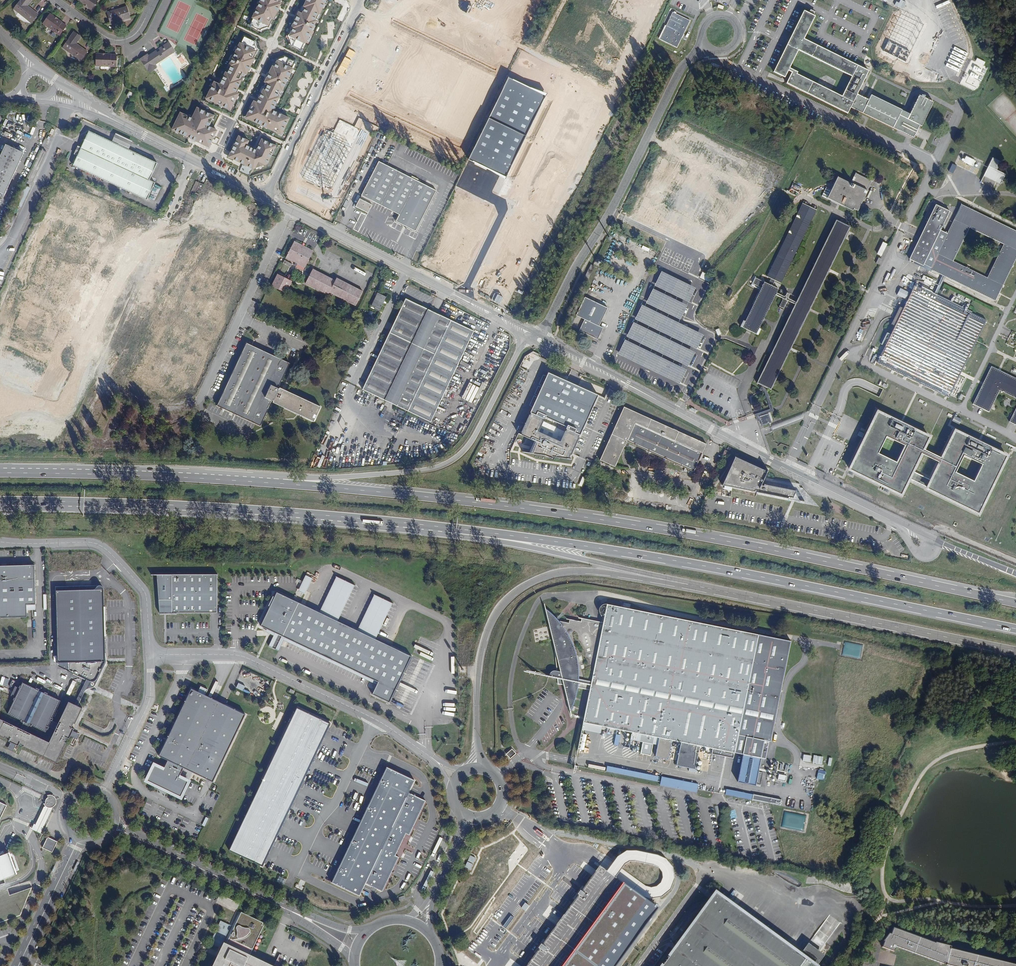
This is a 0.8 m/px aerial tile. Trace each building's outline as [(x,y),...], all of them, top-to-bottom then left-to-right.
[(13,9),(31,22),(32,20),(34,21),(37,17),(36,16),(37,14),(27,6),(31,0),(20,0),(13,9)] [(91,9),(97,0),(78,0),(91,9)] [(251,18),(272,28),(283,4),(281,2),(282,0),(260,0),(251,18)] [(327,0),(307,0),(301,12),(299,11),(287,35),(308,45),(320,20),(318,19),(327,0)] [(121,18),(121,20),(130,18),(126,7),(107,12),(110,22),(121,18)] [(805,11),(776,70),(785,75),(787,69),(788,68),(799,45),(820,55),(818,58),(852,75),(842,96),(853,102),(850,107),(913,138),(920,125),(921,126),(923,122),(933,102),(919,95),(913,107),(907,119),(899,115),(902,110),(871,95),(869,99),(857,94),(868,71),(857,65),(857,66),(802,39),(814,16),(805,11)] [(690,22),(672,13),(659,40),(677,48),(690,22)] [(66,26),(50,14),(43,24),(60,35),(66,26)] [(80,37),(73,32),(63,48),(81,60),(87,51),(76,44),(80,37)] [(154,65),(174,52),(168,43),(159,49),(160,51),(157,53),(155,51),(148,56),(147,54),(140,59),(149,72),(156,68),(154,65)] [(257,52),(239,43),(219,83),(215,80),(205,100),(231,112),(239,95),(236,93),(257,52)] [(116,55),(96,54),(96,66),(116,67),(116,55)] [(293,69),(276,61),(257,102),(253,100),(245,118),(282,135),(289,119),(273,112),(293,69)] [(853,102),(842,96),(795,73),(796,71),(788,68),(787,69),(791,71),(785,82),(847,113),(850,107),(853,102)] [(546,94),(509,77),(469,160),(506,177),(546,94)] [(215,116),(197,108),(192,117),(181,112),(173,130),(209,148),(218,131),(210,127),(215,116)] [(129,150),(112,142),(89,131),(73,165),(147,200),(155,183),(150,180),(157,163),(129,150)] [(132,141),(115,133),(112,142),(129,150),(132,141)] [(252,141),(239,134),(228,158),(253,170),(269,166),(279,146),(262,137),(256,149),(250,146),(252,141)] [(4,195),(24,153),(12,148),(6,145),(0,157),(0,193),(4,195)] [(975,159),(967,155),(964,161),(972,165),(975,159)] [(993,157),(989,165),(984,175),(1001,184),(1006,174),(997,169),(1001,161),(993,157)] [(379,162),(361,196),(362,196),(360,199),(359,199),(356,207),(368,213),(372,205),(373,202),(399,215),(396,221),(406,226),(415,232),(436,191),(379,162)] [(842,181),(836,193),(844,197),(841,202),(858,211),(872,181),(860,175),(861,172),(857,170),(850,185),(842,181)] [(198,187),(200,184),(196,182),(190,194),(194,196),(196,193),(198,187)] [(25,185),(22,190),(28,193),(30,187),(25,185)] [(24,201),(18,198),(16,204),(22,206),(24,201)] [(765,282),(762,288),(745,321),(744,320),(741,327),(758,335),(761,329),(759,328),(776,294),(787,300),(787,298),(789,294),(787,293),(785,297),(776,293),(778,289),(772,286),(775,281),(781,283),(816,210),(803,203),(767,276),(771,278),(768,284),(765,282)] [(930,267),(930,268),(930,269),(943,275),(946,277),(996,301),(1015,259),(1015,231),(961,204),(947,232),(941,230),(941,229),(950,211),(936,204),(927,222),(909,259),(923,266),(924,264),(930,267)] [(476,229),(483,216),(470,210),(463,223),(476,229)] [(762,385),(767,388),(770,390),(791,348),(810,309),(829,270),(850,227),(836,220),(796,302),(792,300),(791,302),(795,304),(757,383),(762,385)] [(293,261),(305,267),(313,251),(304,246),(294,242),(289,251),(283,263),(291,266),(293,261)] [(883,242),(877,254),(881,256),(887,244),(883,242)] [(434,249),(428,263),(436,266),(437,262),(444,265),(448,255),(434,249)] [(303,272),(305,267),(293,261),(291,266),(303,272)] [(584,282),(593,265),(591,264),(583,281),(584,282)] [(594,266),(593,265),(584,282),(586,283),(594,266)] [(312,270),(306,282),(329,294),(330,291),(356,305),(362,293),(336,280),(335,282),(312,270)] [(271,286),(272,286),(278,274),(291,281),(285,293),(287,294),(289,289),(293,281),(278,273),(271,286)] [(278,274),(272,286),(285,293),(291,281),(278,274)] [(943,275),(933,294),(936,296),(946,277),(943,275)] [(926,277),(924,282),(930,285),(933,280),(926,277)] [(755,284),(760,287),(763,281),(758,279),(755,284)] [(496,280),(491,292),(499,296),(505,283),(496,280)] [(935,390),(938,392),(949,397),(960,374),(961,372),(986,320),(936,296),(933,294),(915,285),(877,362),(935,390)] [(378,293),(372,306),(380,310),(386,297),(378,293)] [(405,299),(366,382),(365,382),(364,382),(366,383),(364,386),(363,385),(363,386),(364,387),(362,390),(431,422),(474,331),(405,299)] [(783,299),(779,307),(783,310),(787,301),(783,299)] [(583,301),(571,326),(598,339),(610,314),(583,301)] [(1006,344),(1015,349),(1015,333),(1012,331),(1006,344)] [(247,343),(217,406),(260,426),(272,402),(314,422),(321,407),(279,387),(290,364),(247,343)] [(983,382),(982,385),(972,405),(989,414),(1000,392),(1015,400),(1015,377),(991,365),(983,382)] [(982,385),(983,382),(961,372),(960,374),(982,385)] [(521,436),(535,441),(529,454),(546,456),(553,459),(554,457),(569,459),(571,455),(572,455),(580,437),(579,437),(580,435),(581,435),(596,399),(582,393),(580,398),(571,394),(571,393),(567,392),(558,389),(560,383),(546,377),(530,413),(531,413),(530,415),(529,415),(521,433),(522,433),(521,436)] [(764,391),(770,409),(771,412),(774,411),(766,390),(765,392),(764,391)] [(689,472),(703,443),(624,407),(600,460),(615,467),(626,442),(689,470),(688,472),(689,472)] [(759,416),(760,420),(762,425),(768,423),(771,422),(771,420),(770,417),(768,413),(759,416)] [(706,444),(703,443),(689,472),(691,474),(693,471),(694,471),(706,444)] [(735,457),(722,485),(754,492),(754,490),(758,491),(757,493),(787,499),(788,497),(792,498),(796,491),(764,484),(763,486),(761,486),(768,470),(767,470),(766,473),(764,472),(765,471),(735,457)] [(27,618),(27,605),(36,605),(35,565),(7,566),(7,567),(0,568),(0,618),(27,618)] [(150,573),(156,573),(158,612),(159,612),(175,612),(176,612),(216,612),(216,574),(217,574),(171,572),(171,570),(170,570),(170,571),(156,571),(156,570),(156,572),(150,572),(150,573)] [(312,578),(305,574),(299,588),(306,591),(312,578)] [(355,585),(335,575),(318,611),(338,621),(355,585)] [(72,671),(87,678),(75,705),(78,706),(85,689),(91,687),(95,685),(106,662),(104,588),(103,586),(102,585),(100,585),(98,585),(95,589),(56,590),(58,663),(69,662),(72,671)] [(318,611),(276,591),(274,596),(269,606),(260,626),(274,632),(277,634),(271,647),(275,649),(282,636),(285,637),(378,682),(376,684),(372,694),(389,702),(411,656),(376,639),(356,629),(338,621),(318,611)] [(393,603),(373,593),(356,629),(376,639),(393,603)] [(571,691),(570,694),(570,696),(569,699),(568,700),(571,713),(572,711),(573,709),(574,707),(575,704),(576,702),(577,700),(578,698),(578,695),(578,693),(579,690),(590,692),(584,724),(603,728),(632,734),(631,739),(641,741),(642,736),(654,738),(653,746),(658,747),(656,758),(669,760),(673,742),(682,744),(677,767),(696,771),(701,748),(726,753),(725,758),(727,758),(726,761),(734,762),(735,754),(760,637),(605,606),(604,606),(603,606),(602,607),(601,607),(601,608),(600,609),(599,610),(599,612),(599,613),(599,614),(600,615),(600,616),(601,617),(602,618),(603,618),(603,617),(606,617),(605,625),(604,626),(591,624),(592,622),(583,620),(583,624),(571,621),(570,625),(553,622),(558,672),(556,673),(555,673),(554,673),(553,674),(552,675),(551,676),(550,677),(553,678),(553,679),(559,680),(559,686),(571,688),(571,691)] [(271,647),(277,634),(274,632),(268,645),(271,647)] [(285,637),(282,636),(275,649),(278,650),(283,640),(376,684),(378,682),(285,637)] [(792,643),(760,637),(735,754),(744,755),(767,759),(769,739),(772,740),(792,643)] [(860,658),(862,646),(847,642),(844,655),(860,658)] [(72,671),(69,662),(58,663),(58,664),(72,671)] [(22,721),(22,722),(24,723),(21,729),(0,719),(1,699),(0,699),(0,736),(5,739),(6,737),(10,739),(9,742),(11,743),(10,745),(15,748),(16,745),(19,747),(20,744),(24,746),(24,747),(57,763),(67,743),(65,742),(67,738),(70,739),(71,737),(73,738),(76,733),(73,732),(75,729),(72,728),(74,724),(75,725),(83,709),(78,706),(75,705),(69,702),(59,724),(53,721),(54,719),(53,719),(61,702),(48,695),(48,694),(45,693),(45,694),(44,694),(40,692),(39,691),(40,690),(37,689),(36,690),(23,684),(22,687),(20,686),(19,688),(20,689),(16,699),(15,698),(14,701),(15,701),(8,714),(22,721)] [(16,687),(11,697),(15,698),(16,699),(20,689),(19,688),(16,687)] [(244,714),(190,688),(158,756),(167,760),(164,767),(152,761),(143,781),(181,800),(191,780),(180,774),(183,767),(212,781),(244,714)] [(262,867),(330,723),(296,707),(228,851),(262,867)] [(602,735),(603,728),(584,724),(583,732),(602,735)] [(653,746),(654,738),(642,736),(641,741),(631,739),(631,741),(653,746)] [(506,753),(510,758),(517,753),(513,748),(506,753)] [(764,772),(767,759),(744,755),(737,785),(755,789),(756,787),(761,788),(763,776),(758,775),(759,771),(764,772)] [(822,765),(824,757),(815,755),(813,763),(822,765)] [(415,780),(387,767),(331,883),(360,896),(366,883),(382,892),(399,857),(395,855),(406,833),(409,835),(426,800),(409,792),(415,780)] [(662,778),(661,784),(698,791),(700,786),(662,778)] [(661,784),(661,787),(698,794),(698,791),(661,784)] [(744,798),(745,793),(726,789),(725,794),(744,798)] [(31,829),(40,834),(52,809),(52,808),(54,806),(55,805),(56,804),(56,803),(56,799),(55,798),(54,796),(52,795),(49,795),(47,795),(48,798),(47,798),(46,799),(45,800),(45,801),(45,802),(46,803),(43,804),(45,806),(44,807),(43,808),(35,825),(34,824),(31,829)] [(782,800),(755,795),(754,799),(781,805),(782,800)] [(808,814),(785,810),(782,827),(805,831),(808,814)] [(48,837),(43,847),(52,852),(57,842),(48,837)] [(10,877),(2,855),(0,856),(0,880),(10,877)] [(599,866),(526,965),(616,965),(658,909),(610,874),(599,866)] [(283,885),(286,880),(279,876),(276,882),(283,885)] [(13,918),(20,916),(32,887),(9,895),(7,889),(0,891),(0,923),(13,918)] [(714,893),(661,965),(813,965),(799,955),(714,893)] [(220,894),(218,899),(233,907),(235,901),(220,894)] [(245,964),(250,955),(252,950),(250,950),(262,925),(264,923),(244,914),(242,919),(238,917),(215,965),(249,965),(245,964)] [(825,943),(839,922),(829,915),(823,925),(824,925),(822,928),(827,932),(821,940),(825,943)] [(250,950),(252,950),(264,926),(262,925),(250,950)] [(946,964),(953,965),(1015,965),(1015,964),(950,948),(950,949),(948,949),(949,948),(893,927),(890,934),(888,933),(882,941),(884,942),(882,947),(893,951),(895,946),(943,964),(943,962),(947,963),(946,964)] [(803,950),(799,955),(813,965),(816,965),(819,962),(803,950)] [(250,955),(245,964),(249,965),(273,965),(250,955)] [(283,957),(280,956),(275,965),(279,965),(283,957)]
